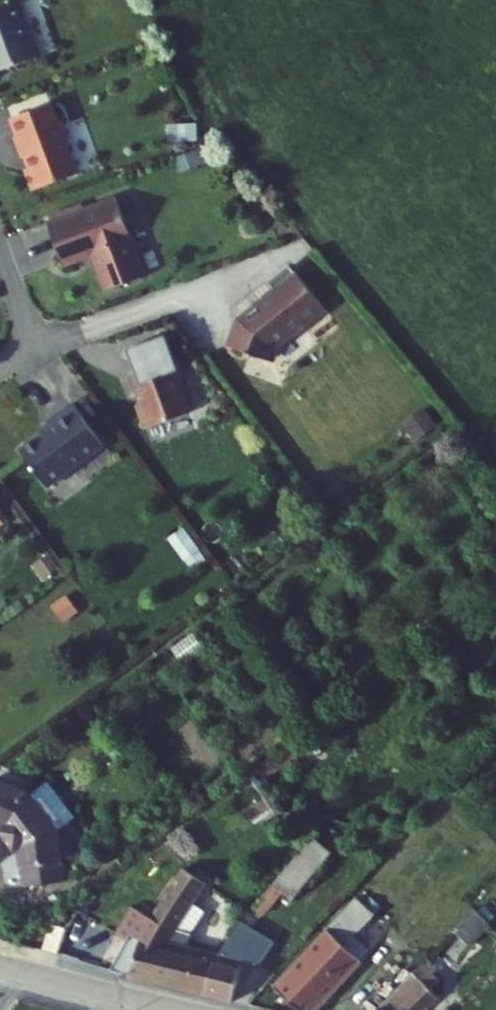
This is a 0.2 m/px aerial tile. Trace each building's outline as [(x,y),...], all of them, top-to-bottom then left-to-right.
[(0,5),(0,69),(31,58),(10,2),(0,5)] [(43,105),(3,119),(9,136),(5,138),(12,159),(17,158),(19,159),(22,168),(16,170),(24,192),(69,175),(56,140),(59,135),(56,125),(50,123),(43,105)] [(138,279),(110,200),(41,224),(56,267),(85,257),(98,293),(138,279)] [(261,279),(267,287),(276,299),(298,283),(283,263),(261,279)] [(276,299),(267,287),(253,297),(255,301),(228,320),(220,346),(237,351),(236,354),(243,356),(244,354),(261,359),(265,345),(274,339),(276,342),(297,327),(294,324),(317,308),(298,283),(276,299)] [(297,327),(319,311),(317,308),(294,324),(297,327)] [(175,377),(166,353),(126,368),(123,374),(132,400),(129,406),(138,430),(183,414),(172,384),(175,377)] [(96,446),(65,404),(41,422),(44,427),(12,450),(40,487),(96,446)] [(422,406),(402,421),(415,439),(436,423),(422,406)] [(57,496),(116,465),(107,449),(49,481),(57,496)] [(0,783),(0,845),(6,840),(9,881),(49,878),(47,854),(53,853),(58,845),(57,839),(51,832),(45,833),(44,826),(17,791),(0,783)] [(317,863),(296,843),(237,906),(247,915),(266,896),(275,905),(317,863)] [(177,868),(144,912),(139,921),(133,930),(122,969),(121,973),(195,992),(206,956),(176,948),(181,932),(195,910),(184,903),(199,882),(177,868)] [(368,912),(347,893),(339,902),(362,918),(368,912)] [(339,902),(318,925),(338,943),(356,923),(357,924),(362,918),(339,902)] [(133,930),(139,921),(111,904),(95,930),(105,936),(88,964),(121,973),(122,969),(133,930)] [(441,929),(458,943),(477,921),(462,907),(441,929)] [(239,933),(232,956),(249,960),(263,940),(230,916),(222,929),(239,933)] [(32,923),(25,947),(40,951),(46,927),(32,923)] [(338,943),(318,925),(300,944),(336,976),(354,957),(338,943)] [(222,929),(206,956),(195,992),(220,998),(232,956),(239,933),(222,929)] [(318,996),(336,976),(300,944),(283,963),(318,996)] [(376,994),(364,1009),(409,1009),(435,986),(430,981),(426,985),(422,981),(426,978),(409,961),(376,994)] [(318,996),(283,963),(266,983),(296,1009),(305,1009),(318,996)]
